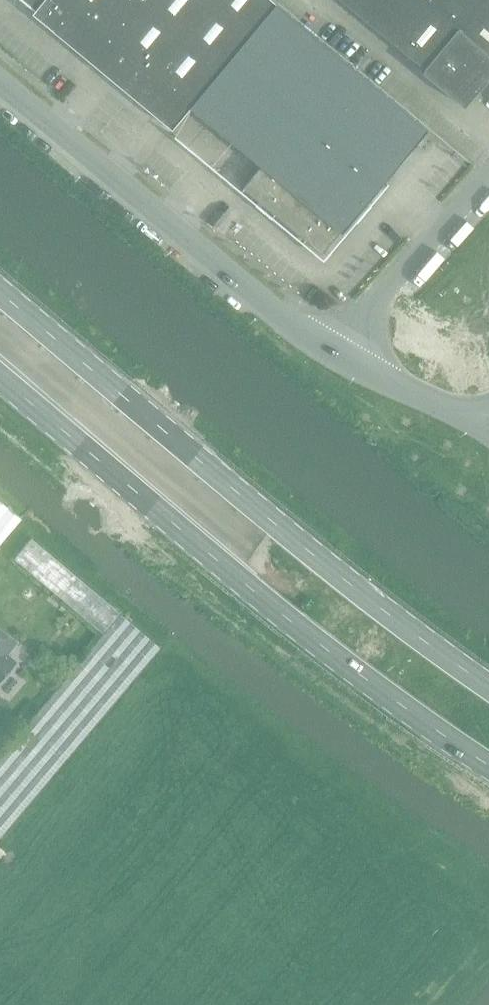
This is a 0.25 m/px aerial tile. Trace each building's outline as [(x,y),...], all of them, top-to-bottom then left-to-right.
[(91,61),(142,0),(23,0),(90,56),(88,59),(91,61)] [(273,0),(142,0),(91,61),(171,128),(190,106),(276,2),(273,0)] [(488,72),(488,0),(342,0),(463,100),(488,72)] [(428,128),(276,2),(190,106),(260,165),(242,187),(321,253),(357,210),(359,212),(428,128)] [(21,517),(0,499),(0,542),(21,517)] [(160,646),(159,646),(31,538),(14,559),(103,634),(32,718),(0,756),(0,837),(160,646)] [(15,661),(6,654),(16,642),(0,629),(0,679),(15,661)]
